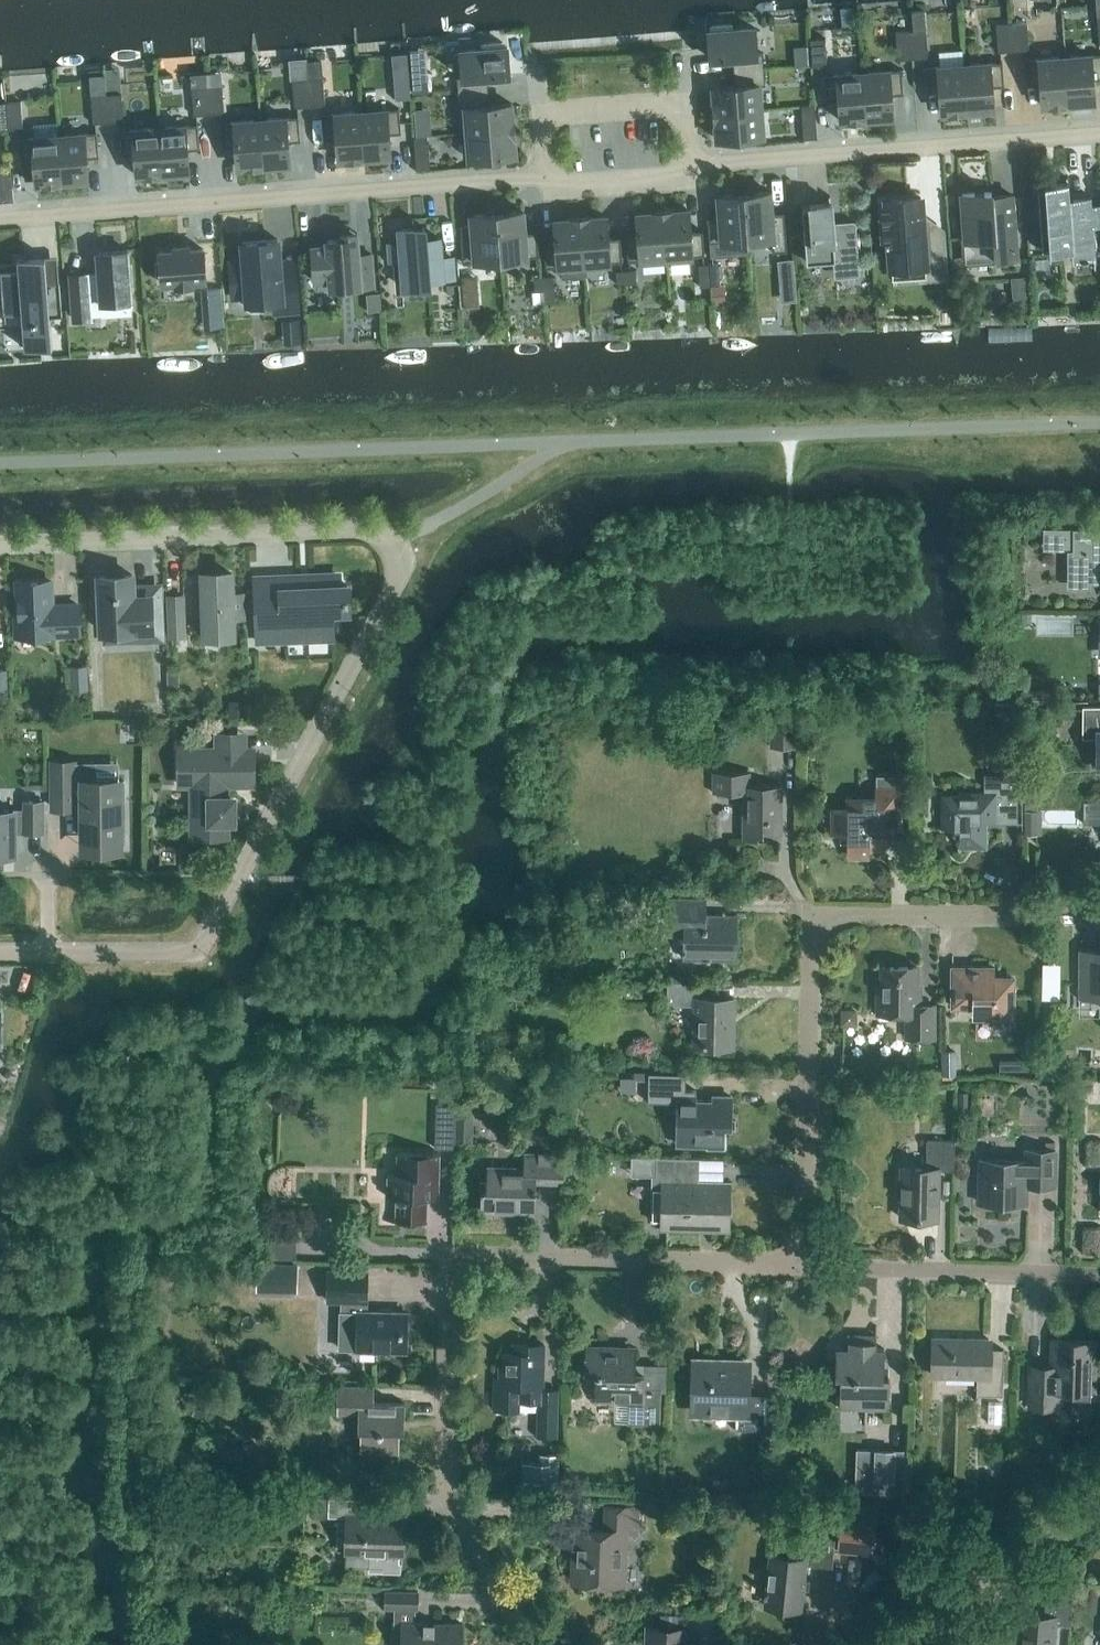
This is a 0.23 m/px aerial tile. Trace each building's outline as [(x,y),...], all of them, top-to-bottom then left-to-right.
[(910,12),(911,31),(913,58),(929,57),(927,30),(925,11),(910,12)] [(1028,22),(1012,23),(1014,51),(1030,50),(1028,22)] [(1012,23),(997,25),(999,52),(1014,51),(1012,23)] [(757,53),(755,27),(731,29),(730,24),(712,25),(713,30),(708,31),(711,58),(733,56),(734,71),(764,68),(763,52),(757,53)] [(910,30),(895,31),(898,61),(912,60),(910,30)] [(825,38),(810,39),(812,65),(827,64),(825,38)] [(509,73),(507,47),(503,47),(503,41),(484,43),(485,48),(461,50),(463,76),(457,76),(458,92),(488,90),(487,75),(509,73)] [(807,64),(806,44),(793,45),(794,65),(807,64)] [(409,49),(412,93),(429,92),(425,48),(409,49)] [(394,70),(409,69),(408,51),(393,52),(394,70)] [(1065,56),(1068,103),(1094,101),(1093,79),(1099,78),(1099,53),(1065,56)] [(1068,103),(1065,56),(1026,59),(1028,84),(1041,83),(1042,105),(1068,103)] [(992,87),(1004,86),(1002,61),(1001,61),(964,64),(967,111),(993,108),(992,87)] [(938,66),(923,67),(925,83),(939,81),(942,113),(967,111),(964,64),(938,66)] [(765,84),(764,68),(734,71),(735,85),(713,87),(715,113),(761,109),(759,85),(765,84)] [(903,93),(901,68),(863,71),(867,118),(893,116),(891,94),(903,93)] [(410,98),(409,69),(394,70),(395,98),(410,98)] [(867,118),(863,71),(825,74),(827,99),(839,98),(841,120),(867,118)] [(325,105),(323,76),(308,77),(310,106),(325,105)] [(310,106),(308,77),(292,78),(294,107),(310,106)] [(224,112),(222,84),(207,85),(209,113),(224,112)] [(209,113),(207,85),(191,87),(194,114),(209,113)] [(489,104),(488,90),(458,92),(459,108),(465,108),(467,133),(514,129),(512,103),(489,104)] [(124,120),(122,92),(107,93),(109,121),(124,120)] [(109,121),(107,93),(92,94),(94,122),(109,121)] [(23,128),(21,100),(5,101),(7,129),(23,128)] [(401,133),(399,108),(361,111),(365,158),(391,156),(389,134),(401,133)] [(802,109),(804,139),(817,138),(815,108),(802,109)] [(763,135),(761,109),(715,113),(717,139),(763,135)] [(365,158),(361,111),(323,114),(324,139),(337,138),(339,160),(365,158)] [(300,140),(299,115),(260,119),(264,165),(290,163),(288,141),(300,140)] [(264,165),(260,119),(222,122),(224,146),(236,145),(238,167),(264,165)] [(198,123),(159,126),(163,173),(189,171),(187,149),(200,148),(198,123)] [(163,173),(159,126),(121,129),(123,154),(135,153),(137,175),(163,173)] [(431,126),(415,127),(416,139),(426,138),(432,138),(431,126)] [(516,155),(514,129),(467,133),(469,158),(516,155)] [(87,157),(99,156),(97,131),(59,134),(62,181),(88,179),(87,157)] [(62,181),(59,134),(20,137),(22,162),(35,161),(36,183),(62,181)] [(416,139),(413,139),(414,149),(427,148),(426,138),(416,139)] [(414,149),(416,170),(429,168),(427,148),(414,149)] [(0,169),(0,180),(10,180),(9,168),(0,169)] [(1037,188),(1042,248),(1071,246),(1072,261),(1083,260),(1083,261),(1089,260),(1094,259),(1094,268),(1096,268),(1093,227),(1099,226),(1099,217),(1099,207),(1099,206),(1099,205),(1091,206),(1090,195),(1089,195),(1089,197),(1069,199),(1068,176),(1066,177),(1067,185),(1037,188)] [(772,213),(770,191),(744,193),(748,239),(772,237),(773,251),(786,250),(786,251),(787,251),(784,212),(772,213)] [(991,191),(962,193),(966,237),(963,237),(964,257),(995,255),(996,259),(1016,258),(1011,194),(992,195),(991,191)] [(748,239),(744,193),(718,195),(720,217),(707,218),(710,256),(712,256),(749,253),(748,239)] [(856,221),(854,221),(854,224),(833,226),(830,195),(829,195),(829,204),(802,206),(807,261),(834,259),(835,269),(858,267),(858,274),(860,274),(856,221)] [(924,232),(921,197),(886,199),(886,205),(882,206),(885,241),(889,240),(891,269),(920,267),(921,279),(947,277),(943,231),(924,232)] [(705,255),(703,230),(690,231),(689,209),(663,211),(666,258),(705,255)] [(525,232),(523,210),(497,212),(501,259),(539,256),(537,231),(525,232)] [(666,258),(663,211),(637,213),(638,235),(626,236),(628,261),(666,258)] [(501,259),(497,212),(471,214),(472,227),(461,228),(462,237),(460,237),(462,262),(501,259)] [(608,238),(606,216),(580,218),(584,264),(622,261),(620,237),(608,238)] [(585,276),(584,264),(580,218),(554,220),(556,242),(544,243),(546,268),(561,266),(562,277),(585,276)] [(426,238),(425,226),(399,228),(400,242),(390,243),(391,261),(402,260),(404,288),(430,286),(429,279),(453,277),(452,257),(441,258),(439,237),(426,238)] [(359,255),(357,237),(342,238),(342,233),(341,233),(341,238),(326,239),(327,245),(312,247),(314,275),(329,274),(330,284),(360,282),(360,288),(374,286),(371,254),(359,255)] [(280,265),(278,239),(243,241),(244,261),(229,262),(231,289),(246,288),(247,303),(248,303),(248,307),(251,310),(263,309),(266,305),(266,301),(274,301),(274,305),(282,311),(298,310),(295,264),(280,265)] [(204,249),(160,252),(162,283),(176,282),(176,286),(192,285),(192,281),(206,279),(204,249)] [(128,250),(98,252),(100,280),(88,281),(88,277),(71,278),(74,319),(91,317),(90,309),(102,309),(103,314),(132,312),(131,300),(128,250)] [(793,270),(792,256),(783,257),(783,270),(793,270)] [(47,280),(45,257),(24,259),(24,258),(17,258),(17,259),(19,259),(20,269),(0,271),(0,272),(1,285),(2,285),(5,321),(6,321),(6,314),(23,313),(26,346),(24,346),(24,347),(51,345),(51,351),(52,350),(50,316),(62,315),(59,279),(47,280)] [(719,275),(718,262),(708,263),(709,276),(719,275)] [(709,276),(708,263),(698,264),(699,277),(709,276)] [(637,281),(636,268),(626,269),(627,282),(637,281)] [(627,282),(626,269),(616,270),(617,283),(627,282)] [(555,287),(553,274),(543,276),(545,288),(555,287)] [(545,288),(543,276),(533,277),(535,289),(545,288)] [(1030,306),(1029,276),(1011,276),(1012,306),(1030,306)] [(476,279),(461,280),(462,310),(478,310),(476,279)] [(726,301),(725,284),(713,285),(714,302),(726,301)] [(368,294),(369,310),(383,309),(382,293),(368,294)] [(1073,528),(1057,528),(1057,549),(1067,549),(1067,564),(1073,564),(1073,582),(1099,582),(1099,528),(1073,528)] [(124,574),(123,571),(108,572),(108,575),(99,576),(100,606),(97,606),(98,622),(101,622),(101,631),(127,630),(128,638),(160,636),(159,595),(133,596),(132,574),(124,574)] [(233,595),(232,573),(202,574),(204,636),(234,635),(234,617),(245,617),(244,595),(233,595)] [(300,577),(300,575),(260,577),(261,613),(257,614),(258,641),(324,638),(323,612),(349,611),(348,585),(339,585),(339,576),(300,577)] [(79,632),(78,605),(51,606),(51,581),(18,583),(19,618),(16,618),(17,634),(79,632)] [(187,639),(185,597),(168,597),(170,639),(187,639)] [(7,669),(0,669),(0,700),(8,700),(7,669)] [(177,670),(167,670),(168,689),(178,688),(177,670)] [(247,716),(247,700),(229,700),(229,716),(247,716)] [(1011,702),(998,702),(998,713),(1011,713),(1011,702)] [(1083,706),(1083,737),(1097,737),(1097,768),(1099,768),(1099,706),(1083,706)] [(794,746),(793,711),(769,711),(770,746),(794,746)] [(254,748),(247,748),(179,749),(179,784),(192,784),(192,802),(189,805),(190,817),(192,820),(192,826),(227,826),(227,820),(234,820),(234,796),(227,796),(227,783),(254,783),(254,748)] [(119,799),(124,799),(124,780),(119,780),(119,774),(118,774),(118,762),(84,762),(73,762),(73,761),(54,761),(54,807),(74,807),(73,805),(83,804),(83,837),(120,837),(119,799)] [(782,807),(782,785),(750,785),(750,772),(713,772),(713,792),(743,792),(743,838),(778,838),(778,807),(782,807)] [(899,820),(899,789),(899,775),(876,775),(876,798),(857,798),(858,809),(832,809),(832,832),(840,832),(840,841),(848,841),(848,855),(868,855),(868,848),(883,848),(883,820),(899,820)] [(1017,775),(1003,775),(1003,793),(959,793),(959,795),(942,795),(942,827),(959,827),(959,846),(986,846),(986,820),(995,820),(995,816),(1017,816),(1017,775)] [(0,809),(0,853),(14,853),(14,831),(43,831),(43,800),(25,800),(25,809),(0,809)] [(1083,801),(1083,823),(1099,823),(1099,801),(1083,801)] [(1041,835),(1042,810),(1037,810),(1037,803),(1025,803),(1024,835),(1041,835)] [(734,958),(735,924),(722,924),(722,915),(704,914),(705,897),(668,896),(667,935),(686,936),(686,957),(734,958)] [(1079,949),(1078,998),(1099,998),(1099,948),(1079,949)] [(934,1037),(934,1004),(920,1004),(920,995),(916,995),(916,966),(881,966),(881,987),(877,987),(877,1013),(906,1013),(906,1038),(934,1037)] [(1014,1002),(1014,977),(994,977),(994,966),(952,966),(952,1006),(978,1006),(978,1017),(1010,1017),(1011,1002),(1014,1002)] [(732,1045),(733,999),(702,999),(703,983),(667,982),(667,1004),(696,1005),(695,1045),(732,1045)] [(840,1024),(856,1024),(855,1010),(840,1010),(840,1024)] [(957,1078),(956,1050),(941,1050),(942,1078),(957,1078)] [(618,1076),(618,1089),(632,1089),(632,1076),(618,1076)] [(730,1127),(731,1096),(712,1095),(712,1100),(696,1099),(696,1095),(682,1095),(683,1077),(650,1076),(650,1100),(681,1100),(680,1144),(725,1145),(726,1127),(730,1127)] [(967,1106),(967,1091),(959,1091),(958,1105),(967,1106)] [(454,1147),(456,1102),(437,1101),(435,1147),(454,1147)] [(456,1145),(471,1146),(472,1110),(458,1109),(456,1145)] [(954,1170),(955,1140),(927,1139),(926,1168),(901,1167),(900,1217),(938,1218),(939,1169),(954,1170)] [(1055,1186),(1056,1150),(1026,1150),(1026,1161),(981,1160),(980,1202),(1026,1203),(1026,1185),(1055,1186)] [(439,1197),(440,1153),(397,1152),(396,1174),(388,1173),(387,1196),(396,1196),(395,1220),(427,1221),(428,1197),(439,1197)] [(563,1183),(564,1154),(524,1152),(523,1168),(488,1167),(487,1188),(481,1188),(480,1209),(514,1210),(514,1212),(534,1213),(535,1190),(536,1190),(536,1182),(563,1183)] [(697,1159),(634,1158),(634,1175),(668,1173),(668,1180),(665,1181),(663,1189),(655,1188),(656,1220),(664,1221),(666,1229),(728,1232),(728,1183),(700,1182),(697,1159)] [(295,1258),(296,1239),(269,1238),(269,1257),(295,1258)] [(259,1299),(299,1297),(297,1259),(256,1261),(259,1299)] [(406,1350),(407,1312),(366,1311),(367,1272),(328,1271),(327,1299),(340,1300),(339,1348),(406,1350)] [(888,1408),(889,1374),(884,1374),(884,1348),(876,1348),(876,1335),(849,1334),(849,1347),(836,1347),(836,1364),(840,1364),(839,1407),(888,1408)] [(1003,1395),(1004,1349),(988,1349),(988,1338),(935,1337),(935,1375),(977,1376),(977,1395),(1003,1395)] [(1094,1391),(1095,1341),(1051,1340),(1050,1366),(1030,1365),(1029,1405),(1057,1406),(1058,1390),(1094,1391)] [(556,1435),(557,1390),(543,1389),(544,1344),(513,1343),(513,1352),(500,1352),(499,1379),(495,1379),(494,1408),(518,1409),(519,1400),(538,1400),(537,1434),(556,1435)] [(659,1424),(660,1387),(643,1387),(644,1373),(633,1372),(634,1350),(617,1350),(618,1346),(587,1345),(587,1372),(597,1372),(596,1398),(628,1399),(627,1423),(659,1424)] [(768,1430),(769,1394),(746,1394),(747,1363),(695,1361),(695,1365),(692,1365),(692,1386),(694,1386),(694,1410),(736,1411),(735,1429),(768,1430)] [(404,1422),(404,1402),(374,1401),(374,1384),(338,1383),(337,1412),(358,1413),(358,1421),(360,1421),(360,1452),(399,1453),(400,1422),(404,1422)] [(988,1403),(987,1422),(1002,1423),(1002,1403),(988,1403)] [(904,1492),(905,1449),(874,1448),(873,1480),(879,1480),(879,1491),(904,1492)] [(559,1489),(559,1453),(539,1453),(539,1462),(522,1462),(522,1480),(532,1480),(532,1488),(559,1489)] [(328,1515),(328,1497),(314,1496),(313,1515),(328,1515)] [(368,1498),(328,1497),(328,1515),(348,1516),(347,1565),(368,1566),(368,1571),(400,1572),(402,1518),(368,1516),(368,1498)] [(636,1531),(637,1507),(606,1506),(605,1529),(574,1528),(574,1546),(581,1547),(579,1581),(624,1583),(626,1531),(636,1531)] [(873,1554),(875,1522),(839,1520),(836,1551),(873,1554)] [(831,1565),(834,1538),(798,1534),(796,1559),(770,1556),(765,1602),(800,1606),(805,1563),(831,1565)] [(394,1622),(403,1623),(402,1644),(462,1644),(462,1623),(414,1622),(414,1608),(417,1608),(418,1591),(386,1590),(385,1607),(394,1607),(394,1622)] [(1073,1593),(1046,1591),(1044,1618),(1020,1616),(1018,1644),(1053,1644),(1055,1624),(1070,1625),(1073,1593)] [(691,1642),(686,1641),(687,1628),(647,1627),(647,1642),(655,1642),(655,1644),(691,1644),(691,1642)]
